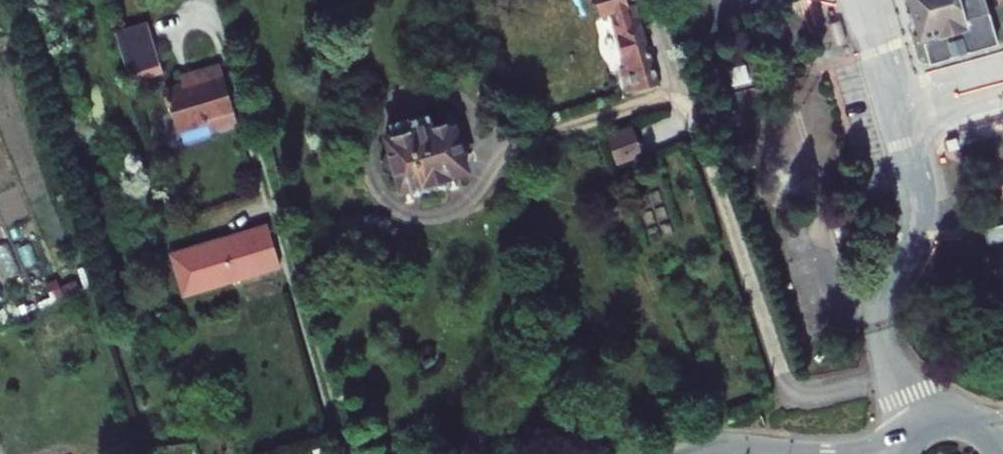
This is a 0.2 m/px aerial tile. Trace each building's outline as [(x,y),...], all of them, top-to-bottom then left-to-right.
[(627,0),(595,0),(600,17),(611,13),(618,37),(617,38),(622,55),(624,55),(627,68),(621,70),(627,92),(658,83),(635,6),(629,7),(627,0)] [(998,43),(985,0),(911,0),(929,64),(998,43)] [(131,83),(164,73),(149,23),(116,32),(131,83)] [(209,122),(213,132),(238,125),(220,64),(192,73),(194,82),(183,86),(166,91),(178,132),(209,122)] [(181,76),(183,86),(194,82),(192,73),(181,76)] [(448,176),(468,170),(454,124),(448,126),(447,121),(434,125),(433,122),(430,122),(428,115),(409,121),(408,118),(390,123),(393,133),(386,136),(390,150),(387,151),(381,160),(385,172),(395,176),(398,175),(402,190),(408,188),(427,182),(431,194),(452,187),(448,176)] [(645,146),(668,141),(663,119),(639,125),(645,146)] [(632,126),(606,136),(617,166),(644,156),(632,126)] [(408,188),(412,200),(431,194),(427,182),(408,188)] [(984,228),(989,243),(1002,239),(1002,222),(984,228)] [(234,281),(281,266),(268,225),(221,239),(221,240),(234,280),(234,281)] [(208,244),(221,284),(234,280),(221,240),(208,244)]
